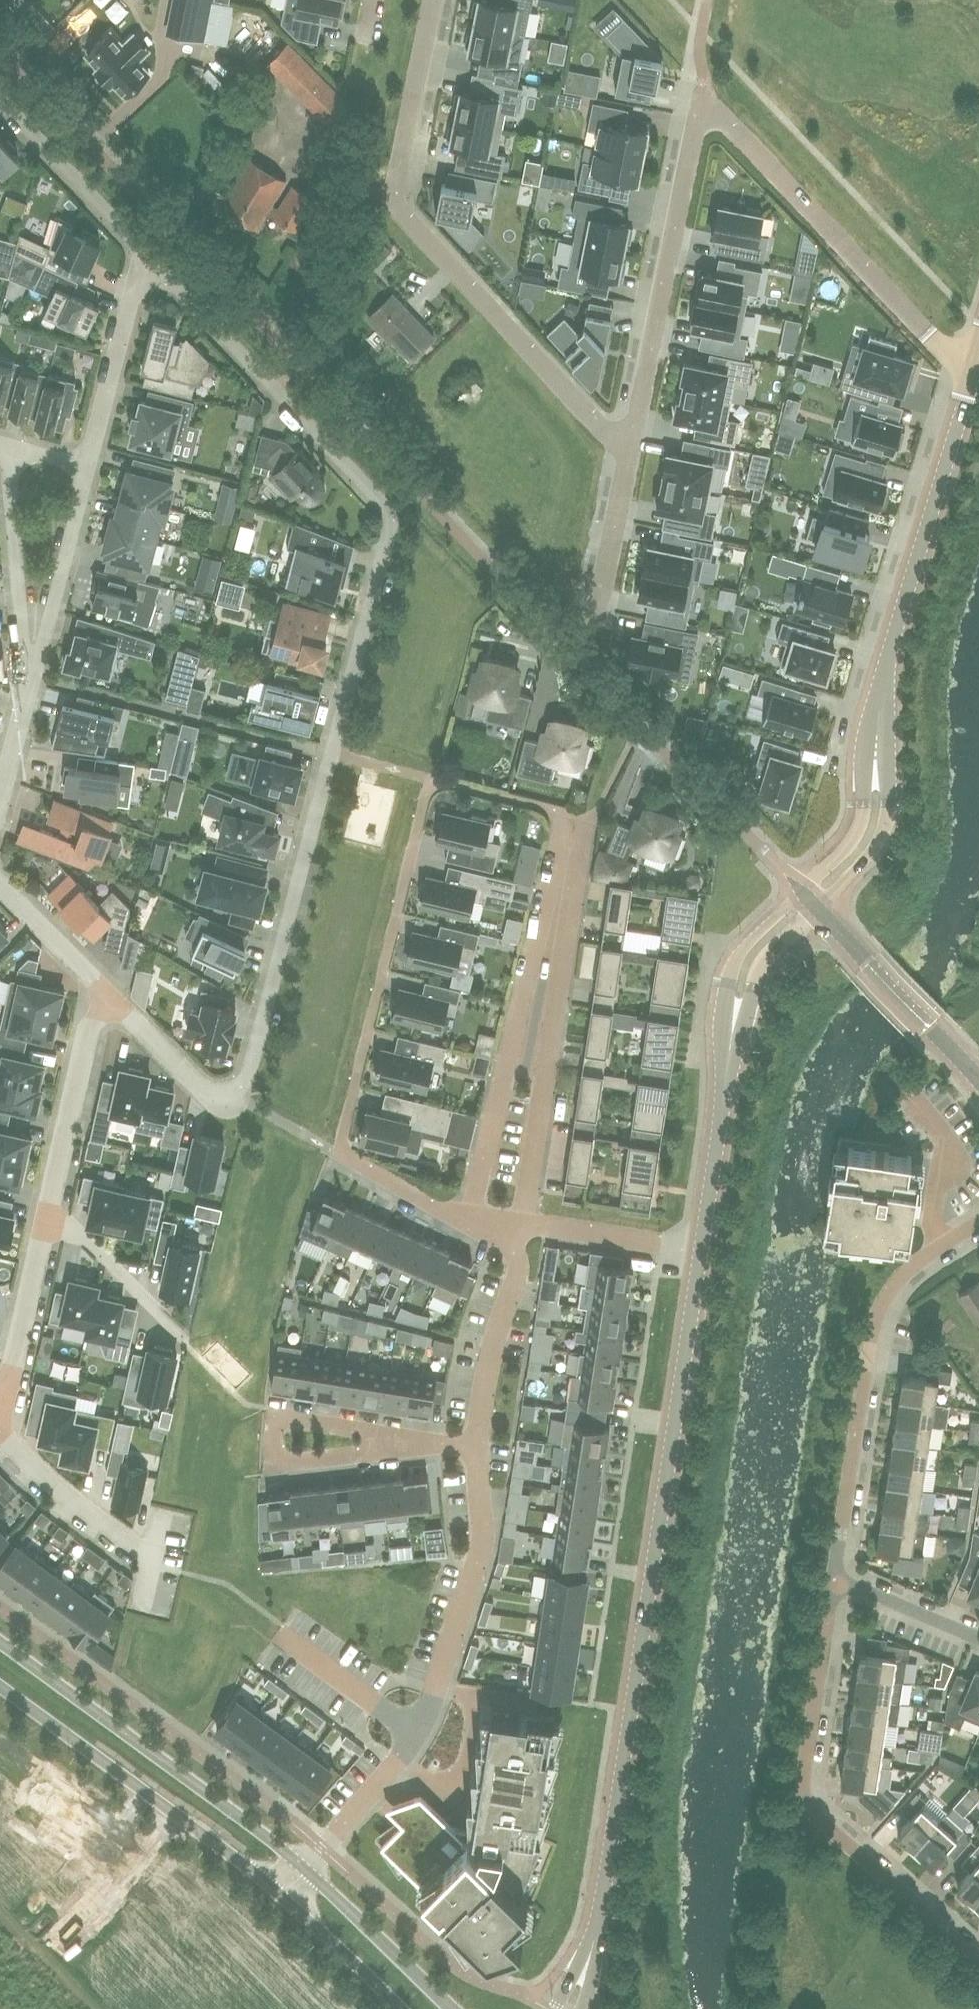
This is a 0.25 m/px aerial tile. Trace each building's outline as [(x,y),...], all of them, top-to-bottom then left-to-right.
[(210,0),(178,0),(171,32),(202,38),(210,0)] [(285,8),(282,21),(297,37),(313,41),(318,16),(337,20),(338,15),(342,16),(346,0),(287,0),(285,8)] [(474,23),(525,34),(529,10),(531,10),(534,0),(509,0),(508,4),(487,0),(479,0),(479,1),(475,1),(472,14),(476,15),(474,23)] [(624,17),(606,34),(623,52),(615,91),(650,98),(653,87),(657,88),(663,58),(624,17)] [(519,60),(525,34),(474,23),(472,35),(468,34),(465,47),(469,48),(469,51),(497,57),(494,73),(519,78),(523,60),(519,60)] [(149,73),(137,60),(144,53),(130,38),(123,45),(110,32),(87,54),(100,67),(97,70),(110,84),(113,82),(126,95),(149,73)] [(329,124),(349,105),(289,44),(269,63),(329,124)] [(457,108),(455,118),(502,128),(505,112),(517,114),(522,87),(485,80),(482,91),(477,95),(460,91),(460,94),(456,93),(453,107),(457,108)] [(599,130),(596,147),(643,156),(648,131),(625,126),(628,108),(593,101),(588,128),(599,130)] [(497,152),(502,128),(455,118),(453,128),(449,127),(446,141),(450,142),(450,144),(475,149),(472,163),(503,169),(506,154),(497,152)] [(0,138),(0,168),(3,171),(18,157),(13,152),(16,149),(6,139),(4,142),(0,138)] [(638,181),(643,156),(596,147),(593,162),(583,160),(578,188),(611,194),(614,177),(638,181)] [(286,179),(247,157),(220,206),(258,228),(267,212),(298,230),(317,197),(294,184),(280,208),(272,203),(286,179)] [(445,186),(438,217),(474,251),(488,235),(474,223),(483,179),(458,174),(455,188),(445,186)] [(578,216),(573,241),(624,251),(626,241),(630,242),(633,228),(629,228),(629,225),(603,219),(607,204),(576,198),(572,215),(578,216)] [(758,234),(762,214),(759,214),(760,210),(747,207),(746,211),(719,206),(716,220),(714,220),(711,235),(731,239),(729,253),(764,260),(769,236),(758,234)] [(88,268),(100,243),(96,241),(98,237),(84,230),(82,234),(72,230),(74,225),(58,218),(44,264),(62,273),(74,278),(80,264),(88,268)] [(391,250),(380,236),(358,258),(369,271),(391,250)] [(2,240),(0,246),(0,259),(8,262),(13,243),(2,240)] [(622,261),(624,251),(573,241),(568,266),(562,265),(558,282),(586,287),(589,272),(619,278),(619,275),(623,276),(626,262),(622,261)] [(73,293),(56,286),(62,273),(44,264),(15,251),(12,266),(38,278),(49,284),(45,293),(52,296),(44,312),(60,320),(59,323),(69,328),(71,325),(87,332),(99,306),(83,298),(82,299),(72,294),(73,293)] [(4,276),(8,262),(0,259),(0,274),(4,276)] [(757,294),(762,270),(734,264),(732,278),(704,273),(703,278),(699,278),(695,294),(699,295),(698,300),(745,309),(749,292),(757,294)] [(546,279),(548,268),(529,265),(528,276),(546,279)] [(393,293),(370,315),(411,358),(435,336),(393,293)] [(740,335),(745,309),(698,300),(697,305),(693,304),(690,321),(694,322),(693,327),(720,333),(717,351),(744,356),(748,337),(740,335)] [(599,375),(611,318),(587,313),(585,325),(578,331),(564,317),(547,333),(592,382),(599,375)] [(185,338),(181,337),(180,341),(174,339),(178,325),(155,319),(141,370),(146,371),(143,384),(192,397),(196,383),(200,384),(210,359),(193,341),(192,341),(187,336),(185,338)] [(58,337),(32,330),(29,341),(56,348),(57,342),(58,337)] [(909,374),(912,361),(911,361),(893,356),(897,344),(869,335),(857,374),(850,372),(845,389),(872,397),(876,382),(901,389),(906,373),(909,374)] [(76,346),(57,342),(56,348),(55,353),(73,357),(76,346)] [(747,385),(751,362),(726,356),(723,370),(686,363),(682,379),(685,380),(683,391),(731,400),(735,383),(747,385)] [(22,363),(0,357),(0,404),(10,407),(9,411),(10,411),(22,363)] [(36,423),(49,374),(22,367),(23,363),(22,363),(10,411),(36,418),(35,423),(36,423)] [(76,381),(49,374),(36,423),(63,430),(67,415),(71,416),(78,387),(74,386),(76,381)] [(482,387),(475,380),(458,396),(465,403),(482,387)] [(728,418),(731,400),(683,391),(681,402),(678,401),(675,418),(712,425),(709,439),(735,444),(740,421),(728,418)] [(141,400),(138,415),(134,414),(131,426),(135,427),(131,441),(170,451),(174,436),(184,439),(193,401),(164,394),(161,406),(141,400)] [(901,431),(903,424),(875,415),(878,403),(851,394),(843,418),(854,422),(848,439),(854,440),(853,444),(868,449),(869,445),(894,453),(896,446),(900,447),(905,432),(901,431)] [(253,396),(249,411),(260,414),(263,403),(254,395),(253,396)] [(272,468),(301,497),(304,498),(308,498),(311,497),(314,495),(316,493),(318,490),(319,487),(319,483),(318,480),(314,475),(317,472),(287,440),(262,434),(254,463),(272,468)] [(710,490),(716,464),(727,466),(730,451),(697,445),(694,458),(668,453),(664,471),(665,471),(663,481),(710,490)] [(879,503),(883,504),(888,488),(884,487),(886,481),(869,476),(870,475),(863,473),(866,461),(836,452),(828,476),(840,480),(835,496),(839,497),(838,501),(851,505),(852,502),(877,509),(879,503)] [(129,471),(123,496),(166,507),(171,487),(168,486),(172,468),(144,461),(141,474),(129,471)] [(706,511),(710,490),(663,481),(662,490),(660,490),(657,508),(678,512),(681,516),(678,530),(712,537),(717,513),(706,511)] [(163,519),(166,507),(123,496),(117,517),(114,516),(111,527),(154,539),(160,518),(163,519)] [(870,535),(865,534),(869,519),(829,507),(826,518),(813,515),(813,518),(814,518),(810,531),(809,530),(808,533),(831,540),(827,552),(832,553),(831,556),(832,557),(831,559),(846,564),(846,561),(860,565),(870,535)] [(230,525),(216,522),(213,534),(227,537),(230,525)] [(287,548),(297,550),(289,584),(336,596),(339,585),(344,586),(354,545),(294,522),(287,548)] [(144,577),(154,539),(111,527),(105,548),(109,548),(108,554),(119,557),(116,570),(144,577)] [(699,582),(704,558),(710,559),(714,542),(678,535),(675,550),(649,545),(649,547),(645,547),(642,562),(646,563),(644,571),(699,582)] [(843,622),(852,593),(833,587),(838,571),(807,562),(801,579),(805,581),(797,608),(814,613),(812,620),(828,624),(830,618),(843,622)] [(117,614),(117,615),(148,626),(161,585),(98,569),(94,585),(98,586),(93,607),(117,614)] [(695,582),(699,582),(644,571),(639,596),(655,599),(654,604),(662,605),(659,620),(686,626),(695,582)] [(276,616),(266,650),(311,662),(312,658),(327,662),(332,644),(327,643),(335,615),(290,603),(285,619),(276,616)] [(831,674),(837,657),(833,656),(835,650),(809,642),(813,630),(782,620),(777,640),(787,643),(780,665),(826,678),(828,673),(831,674)] [(142,636),(92,621),(89,634),(77,631),(72,650),(69,650),(65,665),(80,669),(81,666),(96,670),(95,673),(109,677),(113,662),(112,662),(117,643),(138,649),(142,636)] [(692,660),(697,633),(666,626),(663,642),(633,636),(628,659),(639,661),(637,669),(675,677),(678,658),(692,660)] [(167,696),(187,701),(192,685),(200,655),(180,649),(167,696)] [(485,718),(523,728),(531,696),(517,692),(519,682),(511,680),(515,666),(486,658),(482,673),(474,671),(469,693),(490,698),(485,718)] [(321,695),(302,689),(305,676),(278,670),(275,682),(269,681),(264,703),(285,709),(282,721),(312,729),(318,707),(319,705),(321,695)] [(809,735),(818,706),(795,699),(798,688),(762,677),(757,693),(770,697),(763,721),(809,735)] [(206,689),(192,685),(187,701),(185,709),(200,713),(206,689)] [(75,706),(63,703),(56,733),(70,736),(67,749),(96,753),(100,738),(109,740),(115,716),(91,710),(94,698),(78,694),(75,706)] [(125,705),(113,702),(110,713),(110,715),(115,716),(122,718),(125,705)] [(516,773),(551,782),(557,758),(582,764),(588,743),(580,741),(583,726),(554,719),(550,733),(542,731),(540,741),(525,738),(516,773)] [(160,767),(170,768),(178,737),(179,733),(170,731),(160,767)] [(184,762),(190,740),(178,737),(170,768),(170,770),(185,776),(188,763),(184,762)] [(788,803),(801,762),(783,757),(787,745),(764,738),(756,763),(768,766),(759,795),(766,797),(765,801),(779,805),(780,801),(788,803)] [(256,782),(255,785),(265,788),(264,792),(279,796),(280,792),(290,794),(294,779),(298,779),(301,766),(289,763),(293,750),(267,743),(263,756),(262,756),(261,760),(246,755),(244,764),(242,764),(240,768),(242,769),(240,777),(256,782)] [(65,792),(117,799),(119,783),(132,785),(135,763),(96,757),(94,769),(64,765),(62,782),(67,783),(65,792)] [(258,803),(233,794),(231,799),(209,790),(203,805),(217,810),(215,815),(225,819),(219,839),(240,845),(238,849),(266,857),(268,849),(273,851),(278,833),(261,829),(263,821),(255,819),(258,803)] [(107,833),(111,822),(55,801),(49,817),(70,825),(65,838),(40,828),(34,845),(91,866),(95,855),(100,857),(102,853),(106,854),(111,840),(108,839),(109,834),(107,833)] [(678,818),(649,807),(644,821),(636,818),(632,828),(618,822),(608,848),(624,854),(629,839),(672,856),(680,835),(672,832),(678,818)] [(442,824),(438,823),(435,837),(438,838),(438,841),(470,848),(466,864),(493,870),(500,842),(486,839),(489,823),(485,822),(486,818),(473,815),(472,819),(444,812),(442,824)] [(154,835),(146,866),(162,870),(170,839),(154,835)] [(596,876),(624,880),(631,862),(600,850),(596,876)] [(261,883),(265,870),(220,858),(216,871),(207,869),(200,895),(236,904),(232,919),(251,924),(254,909),(258,910),(265,884),(261,883)] [(420,897),(423,898),(421,905),(452,913),(451,915),(465,919),(466,916),(468,916),(472,899),(485,902),(487,892),(512,899),(516,881),(462,868),(458,884),(428,877),(426,884),(423,883),(420,897)] [(94,935),(106,924),(125,929),(130,907),(113,889),(98,903),(70,874),(50,894),(81,925),(82,924),(94,935)] [(611,881),(595,989),(616,992),(632,884),(611,881)] [(141,885),(140,889),(137,901),(146,903),(150,890),(141,885)] [(668,890),(658,952),(681,956),(685,932),(692,933),(698,894),(668,890)] [(203,931),(193,951),(211,960),(207,969),(221,976),(225,966),(235,971),(245,948),(231,942),(237,930),(200,913),(194,927),(203,931)] [(626,939),(660,942),(661,928),(628,924),(626,939)] [(437,967),(436,970),(450,973),(450,970),(454,971),(458,954),(474,958),(480,933),(447,925),(444,939),(415,932),(407,960),(437,967)] [(130,929),(125,948),(137,951),(140,939),(130,929)] [(689,957),(681,956),(658,952),(649,1015),(613,1010),(592,1007),(672,1019),(675,994),(683,996),(689,957)] [(11,979),(6,1003),(57,1014),(60,1015),(65,995),(62,994),(63,990),(33,984),(36,971),(18,967),(16,980),(11,979)] [(398,1002),(394,1001),(391,1014),(394,1015),(394,1017),(426,1026),(425,1029),(437,1032),(438,1029),(441,1030),(445,1012),(455,1014),(461,989),(434,982),(430,996),(401,989),(398,1002)] [(213,1049),(214,1045),(226,1048),(229,1035),(231,1036),(236,1017),(234,1016),(236,1010),(227,1008),(230,997),(207,991),(202,1012),(192,1009),(187,1031),(197,1033),(195,1040),(201,1042),(200,1046),(213,1049)] [(60,1015),(57,1014),(6,1003),(0,1027),(0,1040),(19,1044),(22,1033),(52,1039),(53,1036),(56,1036),(60,1015)] [(679,1020),(672,1019),(592,1007),(585,1051),(607,1055),(612,1020),(619,1021),(619,1024),(633,1026),(633,1021),(648,1024),(639,1078),(662,1082),(666,1057),(673,1058),(679,1020)] [(19,1044),(0,1040),(0,1053),(4,1053),(0,1071),(0,1078),(41,1087),(46,1067),(43,1066),(43,1063),(17,1057),(19,1044)] [(442,1065),(447,1046),(419,1040),(415,1057),(383,1049),(380,1061),(379,1061),(378,1065),(379,1065),(376,1077),(426,1089),(432,1062),(442,1065)] [(146,1085),(147,1085),(149,1074),(150,1073),(148,1073),(142,1072),(143,1070),(128,1066),(128,1069),(122,1067),(121,1067),(120,1068),(121,1068),(115,1096),(100,1093),(94,1120),(110,1123),(112,1114),(137,1120),(138,1120),(146,1085)] [(669,1083),(662,1082),(639,1078),(604,1073),(583,1070),(576,1114),(597,1118),(602,1083),(638,1089),(630,1141),(653,1144),(656,1120),(664,1121),(669,1083)] [(41,1087),(0,1078),(0,1116),(3,1117),(6,1105),(36,1112),(36,1109),(39,1109),(43,1091),(40,1090),(41,1087)] [(155,1087),(147,1085),(146,1085),(138,1120),(137,1120),(135,1129),(163,1135),(161,1143),(178,1147),(180,1137),(164,1134),(167,1119),(167,1120),(174,1091),(172,1091),(168,1090),(168,1088),(156,1085),(155,1087)] [(380,1148),(392,1151),(393,1146),(403,1149),(409,1125),(446,1134),(453,1109),(385,1092),(385,1093),(388,1094),(383,1114),(368,1110),(361,1138),(381,1143),(380,1148)] [(3,1117),(0,1116),(0,1155),(25,1160),(28,1161),(32,1141),(29,1140),(30,1136),(1,1129),(3,1117)] [(595,1136),(573,1133),(567,1177),(588,1180),(595,1136)] [(219,1169),(222,1157),(220,1157),(224,1141),(196,1135),(190,1160),(177,1157),(171,1185),(185,1188),(188,1177),(214,1183),(217,1169),(219,1169)] [(660,1146),(653,1144),(630,1141),(620,1205),(649,1210),(649,1208),(643,1207),(647,1183),(654,1184),(660,1146)] [(830,1191),(826,1219),(841,1221),(839,1232),(895,1240),(897,1229),(911,1232),(915,1204),(920,1172),(910,1171),(912,1156),(848,1147),(846,1161),(836,1159),(831,1191),(830,1191)] [(28,1161),(25,1160),(0,1155),(0,1181),(19,1185),(20,1181),(23,1182),(28,1161)] [(123,1188),(124,1188),(125,1184),(84,1175),(79,1199),(92,1202),(88,1222),(104,1226),(104,1227),(114,1229),(123,1188)] [(164,1197),(124,1188),(123,1188),(114,1229),(123,1231),(123,1230),(126,1230),(125,1234),(137,1236),(138,1233),(141,1234),(146,1214),(159,1217),(164,1197)] [(306,1237),(328,1246),(346,1205),(325,1195),(317,1211),(308,1207),(299,1234),(306,1237)] [(200,1201),(199,1213),(224,1216),(225,1204),(200,1201)] [(328,1246),(349,1256),(353,1247),(367,1214),(346,1205),(328,1246)] [(7,1241),(12,1214),(0,1211),(0,1239),(7,1241)] [(373,1256),(388,1223),(367,1214),(353,1247),(373,1256)] [(189,1295),(200,1248),(172,1242),(177,1221),(163,1218),(154,1259),(166,1262),(160,1288),(189,1295)] [(373,1256),(394,1265),(409,1233),(388,1223),(373,1256)] [(394,1265),(415,1275),(429,1242),(409,1233),(394,1265)] [(436,1284),(450,1251),(429,1242),(415,1275),(436,1284)] [(630,1290),(633,1267),(622,1265),(623,1255),(591,1250),(585,1284),(630,1290)] [(452,1302),(472,1261),(450,1251),(436,1284),(432,1293),(452,1302)] [(542,1277),(554,1279),(555,1271),(543,1269),(542,1277)] [(471,1286),(475,1277),(466,1273),(462,1282),(471,1286)] [(96,1293),(97,1294),(99,1284),(86,1282),(87,1279),(75,1277),(74,1279),(71,1278),(67,1292),(56,1289),(49,1320),(87,1328),(88,1328),(96,1293)] [(541,1285),(552,1287),(554,1279),(542,1277),(541,1285)] [(959,1295),(977,1321),(978,1320),(978,1282),(978,1281),(959,1295)] [(627,1313),(630,1290),(585,1284),(590,1285),(587,1307),(627,1313)] [(322,1299),(330,1301),(333,1290),(325,1288),(322,1299)] [(338,1303),(341,1292),(333,1290),(330,1301),(338,1303)] [(119,1299),(120,1297),(108,1294),(108,1296),(97,1294),(96,1293),(88,1328),(87,1328),(85,1337),(129,1348),(136,1320),(119,1316),(123,1300),(119,1299)] [(127,1295),(122,1308),(135,1313),(139,1299),(127,1295)] [(282,1306),(290,1308),(292,1297),(285,1295),(282,1306)] [(367,1311),(375,1313),(378,1301),(370,1299),(367,1311)] [(383,1315),(386,1303),(378,1301),(375,1313),(383,1315)] [(623,1335),(627,1313),(587,1307),(583,1329),(623,1335)] [(321,1320),(329,1322),(332,1310),(324,1308),(321,1320)] [(337,1324),(340,1312),(332,1310),(329,1322),(337,1324)] [(412,1322),(420,1324),(423,1313),(415,1311),(412,1322)] [(428,1326),(431,1315),(423,1313),(420,1324),(428,1326)] [(366,1331),(373,1333),(376,1322),(369,1320),(366,1331)] [(384,1336),(387,1324),(376,1322),(373,1333),(384,1336)] [(534,1330),(545,1332),(547,1324),(535,1322),(534,1330)] [(620,1358),(623,1335),(583,1329),(576,1328),(574,1339),(586,1341),(584,1353),(620,1358)] [(410,1343),(418,1344),(421,1333),(413,1331),(410,1343)] [(426,1346),(429,1335),(421,1333),(418,1344),(426,1346)] [(295,1391),(300,1356),(299,1356),(300,1346),(278,1343),(271,1387),(295,1391)] [(177,1354),(171,1353),(172,1349),(155,1345),(154,1349),(148,1348),(144,1369),(130,1366),(122,1400),(120,1408),(136,1412),(138,1404),(146,1406),(149,1394),(167,1398),(177,1354)] [(616,1381),(620,1358),(584,1353),(580,1352),(576,1374),(616,1381)] [(295,1391),(317,1395),(323,1359),(300,1356),(295,1391)] [(317,1395),(340,1398),(345,1363),(323,1359),(317,1395)] [(528,1367),(540,1369),(541,1361),(529,1359),(528,1367)] [(385,1406),(390,1371),(391,1366),(369,1362),(368,1367),(362,1402),(385,1406)] [(362,1402),(368,1367),(345,1363),(340,1398),(362,1402)] [(527,1375),(539,1377),(540,1369),(528,1367),(527,1375)] [(936,1402),(939,1381),(950,1383),(952,1371),(928,1367),(927,1379),(903,1375),(899,1397),(945,1404),(936,1402)] [(385,1406),(407,1409),(413,1374),(390,1371),(385,1406)] [(431,1413),(436,1378),(413,1374),(407,1409),(431,1413)] [(613,1405),(616,1381),(576,1374),(572,1374),(566,1409),(599,1414),(601,1403),(613,1405)] [(63,1458),(74,1407),(77,1394),(53,1389),(54,1384),(37,1380),(31,1408),(46,1411),(41,1435),(40,1439),(65,1444),(62,1457),(63,1458)] [(942,1426),(945,1404),(899,1397),(896,1419),(942,1426)] [(94,1436),(110,1439),(115,1416),(74,1407),(63,1458),(88,1463),(92,1444),(94,1436)] [(598,1425),(599,1414),(566,1409),(561,1443),(606,1450),(609,1427),(598,1425)] [(929,1446),(932,1425),(942,1427),(942,1426),(896,1419),(893,1440),(929,1446)] [(971,1420),(970,1430),(978,1431),(978,1421),(971,1420)] [(970,1430),(969,1441),(978,1442),(978,1431),(970,1430)] [(516,1445),(528,1446),(529,1439),(518,1437),(516,1445)] [(926,1467),(929,1446),(893,1440),(890,1462),(926,1467)] [(603,1473),(606,1450),(571,1445),(567,1467),(603,1473)] [(138,1508),(147,1468),(122,1463),(125,1450),(112,1447),(106,1472),(118,1475),(112,1502),(138,1508)] [(922,1488),(926,1467),(890,1462),(886,1483),(922,1488)] [(978,1464),(965,1463),(963,1473),(977,1475),(978,1464)] [(559,1489),(599,1495),(603,1473),(567,1467),(564,1490),(559,1489)] [(975,1486),(977,1475),(963,1473),(961,1485),(975,1486)] [(511,1482),(522,1484),(524,1476),(512,1474),(511,1482)] [(2,1475),(0,1478),(0,1488),(2,1490),(10,1483),(2,1475)] [(432,1511),(428,1475),(404,1478),(408,1513),(432,1511)] [(408,1514),(404,1478),(382,1481),(386,1521),(409,1519),(408,1514)] [(386,1521),(382,1481),(359,1483),(363,1519),(385,1516),(385,1521),(386,1521)] [(509,1490),(521,1492),(522,1484),(511,1482),(509,1490)] [(340,1521),(363,1519),(359,1483),(336,1486),(340,1521)] [(919,1510),(922,1488),(886,1483),(883,1504),(919,1510)] [(318,1524),(340,1521),(336,1486),(314,1488),(318,1524)] [(295,1526),(318,1524),(314,1488),(291,1491),(295,1526)] [(560,1512),(596,1518),(599,1495),(559,1489),(555,1511),(560,1512)] [(295,1527),(291,1491),(267,1494),(268,1499),(258,1500),(259,1538),(273,1537),(273,1539),(296,1536),(295,1527)] [(28,1499),(20,1507),(28,1514),(35,1506),(28,1499)] [(919,1510),(883,1504),(880,1526),(925,1532),(928,1511),(919,1510)] [(970,1518),(971,1507),(958,1505),(956,1516),(970,1518)] [(42,1512),(36,1520),(44,1526),(50,1517),(42,1512)] [(557,1535),(592,1540),(596,1518),(560,1512),(557,1535)] [(968,1529),(970,1518),(956,1516),(955,1526),(968,1529)] [(504,1527),(515,1529),(517,1521),(505,1519),(504,1527)] [(0,1523),(0,1543),(7,1536),(10,1533),(0,1523)] [(60,1525),(54,1534),(62,1539),(68,1531),(60,1525)] [(447,1554),(443,1525),(430,1527),(431,1541),(426,1541),(427,1555),(447,1554)] [(924,1555),(922,1554),(925,1532),(880,1526),(876,1548),(900,1551),(898,1567),(921,1571),(924,1555)] [(503,1535),(514,1537),(515,1529),(504,1527),(503,1535)] [(971,1531),(969,1556),(958,1583),(970,1588),(968,1594),(976,1597),(975,1601),(978,1603),(978,1534),(971,1531)] [(553,1558),(589,1564),(592,1540),(557,1535),(553,1558)] [(367,1555),(375,1554),(374,1542),(366,1543),(367,1555)] [(390,1546),(391,1558),(413,1556),(412,1544),(390,1546)] [(38,1555),(37,1554),(34,1558),(16,1545),(0,1566),(0,1577),(14,1587),(38,1555)] [(90,1560),(96,1552),(88,1546),(82,1554),(90,1560)] [(330,1558),(329,1546),(320,1547),(322,1559),(330,1558)] [(322,1559),(320,1547),(312,1548),(314,1559),(322,1559)] [(344,1551),(345,1562),(367,1561),(366,1549),(344,1551)] [(105,1558),(96,1552),(90,1560),(99,1567),(105,1558)] [(32,1601),(56,1568),(38,1555),(14,1587),(32,1601)] [(290,1556),(292,1567),(300,1566),(298,1555),(290,1556)] [(502,1574),(506,1562),(498,1560),(494,1571),(502,1574)] [(51,1614),(75,1582),(74,1581),(71,1585),(54,1572),(57,1568),(56,1568),(32,1601),(51,1614)] [(124,1572),(118,1581),(126,1587),(132,1578),(124,1572)] [(583,1603),(586,1579),(546,1573),(543,1597),(583,1603)] [(69,1628),(96,1591),(95,1591),(92,1595),(75,1582),(51,1614),(69,1628)] [(115,1605),(96,1591),(69,1628),(88,1642),(115,1605)] [(580,1625),(583,1603),(543,1597),(539,1619),(580,1625)] [(490,1612),(493,1600),(486,1598),(482,1609),(490,1612)] [(486,1623),(490,1612),(482,1609),(478,1621),(486,1623)] [(576,1648),(580,1625),(539,1619),(536,1642),(576,1648)] [(475,1656),(479,1644),(471,1642),(468,1653),(475,1656)] [(573,1670),(576,1648),(536,1642),(533,1664),(573,1670)] [(905,1681),(908,1659),(910,1647),(886,1643),(884,1655),(861,1651),(857,1674),(905,1681)] [(472,1667),(475,1656),(468,1653),(464,1665),(472,1667)] [(569,1694),(573,1670),(533,1664),(529,1688),(569,1694)] [(976,1670),(965,1696),(950,1689),(949,1692),(944,1721),(960,1727),(965,1716),(978,1722),(978,1671),(976,1670)] [(902,1702),(905,1681),(857,1674),(854,1695),(902,1702)] [(278,1684),(269,1677),(264,1683),(274,1690),(278,1684)] [(288,1691),(278,1684),(274,1690),(283,1697),(288,1691)] [(941,1707),(942,1695),(929,1694),(928,1705),(941,1707)] [(898,1723),(902,1702),(854,1695),(851,1716),(887,1722),(898,1723)] [(235,1742),(259,1710),(240,1696),(216,1728),(235,1742)] [(438,1729),(454,1734),(463,1708),(447,1702),(438,1729)] [(310,1717),(315,1711),(305,1704),(301,1710),(310,1717)] [(254,1756),(278,1723),(259,1710),(235,1742),(254,1756)] [(325,1718),(315,1711),(310,1717),(320,1725),(325,1718)] [(536,1839),(540,1809),(554,1720),(492,1711),(479,1800),(474,1833),(484,1834),(479,1844),(490,1855),(487,1859),(468,1840),(469,1829),(455,1827),(420,1793),(386,1805),(402,1821),(381,1843),(410,1871),(442,1903),(446,1899),(449,1902),(445,1906),(465,1925),(471,1931),(476,1937),(489,1949),(523,1937),(507,1920),(528,1899),(521,1892),(541,1840),(536,1839)] [(883,1743),(887,1722),(851,1716),(848,1738),(883,1743)] [(931,1717),(929,1728),(942,1730),(944,1718),(931,1717)] [(272,1769),(296,1737),(278,1723),(254,1756),(272,1769)] [(939,1750),(942,1730),(929,1728),(926,1748),(939,1750)] [(356,1741),(346,1734),(341,1740),(351,1747),(356,1741)] [(290,1783),(314,1750),(296,1737),(272,1769),(290,1783)] [(882,1754),(883,1743),(848,1738),(844,1759),(890,1766),(891,1756),(882,1754)] [(922,1747),(921,1759),(933,1761),(934,1749),(922,1747)] [(309,1797),(334,1764),(314,1750),(290,1783),(309,1797)] [(894,1802),(877,1787),(880,1765),(889,1766),(890,1766),(844,1759),(841,1781),(861,1784),(859,1799),(880,1817),(894,1802)] [(912,1851),(946,1813),(945,1813),(938,1820),(922,1805),(926,1800),(917,1792),(901,1810),(910,1818),(897,1832),(906,1840),(903,1844),(912,1851)] [(954,1857),(970,1839),(972,1837),(946,1813),(912,1851),(921,1859),(924,1856),(933,1863),(945,1849),(954,1857)] [(972,1905),(978,1896),(978,1843),(961,1863),(970,1871),(957,1885),(966,1893),(963,1897),(972,1905)]
